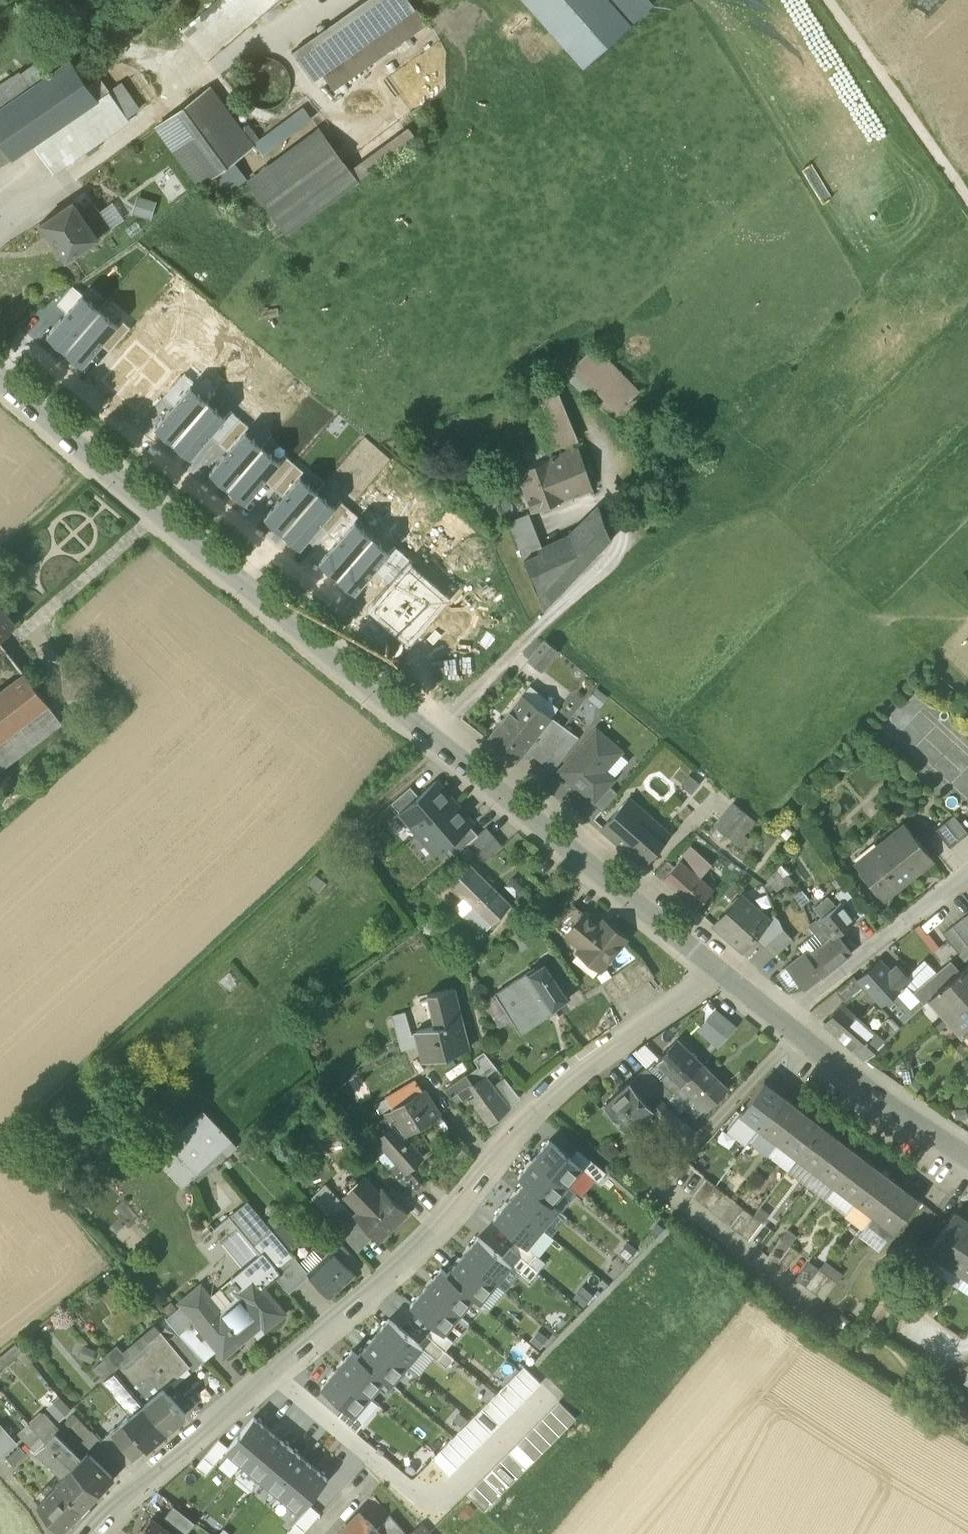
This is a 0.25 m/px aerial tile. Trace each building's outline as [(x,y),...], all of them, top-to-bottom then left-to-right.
[(179,27),(204,58),(279,0),(214,0),(179,27)] [(313,80),(322,73),(415,8),(409,0),(365,0),(292,51),(313,80)] [(584,63),(629,23),(608,0),(528,0),(584,63)] [(629,23),(648,6),(643,0),(608,0),(629,23)] [(426,24),(415,8),(322,73),(334,89),(426,24)] [(242,71),(241,91),(255,105),(274,105),(288,92),(289,72),(275,58),(256,58),(242,71)] [(33,144),(98,99),(88,83),(71,60),(45,78),(0,109),(0,140),(12,158),(33,144)] [(45,78),(35,63),(20,73),(19,70),(0,83),(0,109),(45,78)] [(98,99),(109,90),(99,75),(88,83),(98,99)] [(122,81),(109,90),(127,117),(140,108),(122,81)] [(157,126),(199,184),(207,179),(233,159),(252,145),(210,88),(157,126)] [(109,90),(98,99),(33,144),(53,172),(129,119),(127,117),(109,90)] [(303,106),(254,142),(262,153),(311,117),(303,106)] [(350,169),(357,178),(415,135),(408,126),(350,169)] [(248,180),(286,231),(319,207),(357,178),(350,169),(319,127),(248,180)] [(1,166),(12,158),(0,140),(0,165),(1,166)] [(233,159),(207,179),(220,197),(246,178),(233,159)] [(137,195),(131,214),(151,219),(157,201),(137,195)] [(40,223),(65,260),(98,237),(111,228),(99,211),(93,202),(80,211),(73,200),(40,223)] [(99,211),(111,228),(124,219),(112,202),(99,211)] [(52,310),(61,318),(83,294),(73,286),(52,310)] [(47,335),(65,350),(100,309),(83,294),(61,318),(47,335)] [(82,365),(101,344),(118,325),(100,309),(65,350),(82,365)] [(101,344),(110,352),(131,328),(122,320),(118,325),(101,344)] [(110,352),(120,360),(136,340),(140,336),(131,328),(110,352)] [(101,381),(119,396),(154,355),(136,340),(120,360),(101,381)] [(575,365),(609,400),(628,381),(593,346),(575,365)] [(136,411),(155,389),(171,370),(154,355),(119,396),(136,411)] [(155,389),(164,397),(185,374),(176,365),(171,370),(155,389)] [(164,397),(173,405),(190,386),(194,381),(185,374),(164,397)] [(524,414),(543,460),(545,459),(578,446),(567,413),(552,377),(525,387),(534,410),(524,414)] [(609,400),(620,410),(638,392),(628,381),(609,400)] [(155,427),(173,442),(208,402),(190,386),(173,405),(155,427)] [(190,457),(210,434),(225,417),(208,402),(173,442),(190,457)] [(210,434),(219,442),(240,418),(231,411),(225,417),(210,434)] [(219,442),(228,450),(245,431),(249,426),(240,418),(219,442)] [(210,471),(228,487),(263,446),(245,431),(228,450),(210,471)] [(245,502),(265,479),(280,461),(263,446),(228,487),(245,502)] [(578,446),(545,459),(552,478),(546,480),(555,502),(592,487),(578,446)] [(265,479),(274,487),(295,463),(286,455),(280,461),(265,479)] [(533,512),(555,502),(546,480),(552,478),(545,459),(543,460),(518,471),(533,512)] [(274,487),(283,495),(300,476),(304,471),(295,463),(274,487)] [(265,517),(282,532),(317,491),(300,476),(283,495),(265,517)] [(300,547),(319,525),(335,507),(317,491),(282,532),(300,547)] [(319,525),(329,533),(350,508),(340,500),(335,507),(319,525)] [(329,533),(338,540),(354,521),(359,516),(350,508),(329,533)] [(542,606),(543,607),(611,537),(610,536),(600,510),(598,511),(571,538),(543,550),(528,512),(509,520),(544,605),(542,606)] [(320,562),(337,577),(372,536),(354,521),(338,540),(320,562)] [(355,592),(374,570),(390,552),(372,536),(337,577),(355,592)] [(374,570),(383,578),(404,554),(395,546),(390,552),(374,570)] [(383,578),(393,586),(409,566),(413,561),(404,554),(383,578)] [(374,607),(392,622),(427,582),(409,566),(393,586),(374,607)] [(409,637),(427,616),(444,597),(427,582),(392,622),(409,637)] [(427,616),(437,624),(458,600),(448,592),(444,597),(427,616)] [(467,608),(458,600),(437,624),(446,632),(467,608)] [(16,624),(0,606),(0,638),(16,624)] [(467,617),(444,643),(471,667),(494,640),(467,617)] [(529,659),(541,669),(557,649),(545,639),(529,659)] [(48,704),(25,673),(24,674),(0,692),(0,741),(48,704)] [(516,761),(524,752),(532,741),(551,717),(523,695),(488,738),(516,761)] [(0,741),(0,769),(62,722),(48,704),(0,741)] [(531,752),(540,758),(564,727),(551,717),(532,741),(536,745),(531,752)] [(579,738),(564,727),(540,758),(555,770),(579,738)] [(568,777),(577,785),(594,800),(608,785),(599,776),(605,770),(620,753),(622,751),(596,729),(560,770),(568,777)] [(536,745),(532,741),(524,752),(528,756),(531,752),(536,745)] [(605,770),(615,778),(629,762),(620,753),(605,770)] [(599,776),(608,785),(615,778),(605,770),(599,776)] [(577,785),(568,777),(564,780),(574,788),(577,785)] [(400,813),(418,834),(454,803),(436,782),(419,797),(400,813)] [(617,792),(608,785),(594,800),(592,802),(601,811),(617,792)] [(392,803),(400,813),(419,797),(410,787),(392,803)] [(603,827),(644,864),(663,843),(653,835),(653,821),(628,799),(603,827)] [(473,824),(454,803),(418,834),(436,855),(446,847),(470,826),(473,824)] [(716,826),(728,836),(746,814),(734,804),(716,826)] [(755,821),(746,814),(728,836),(741,847),(748,838),(743,834),(755,821)] [(950,847),(967,833),(967,831),(954,814),(936,829),(950,847)] [(854,863),(884,900),(934,860),(920,842),(904,822),(876,845),(880,849),(859,865),(856,861),(854,863)] [(446,847),(454,856),(469,843),(477,836),(478,836),(470,826),(446,847)] [(469,843),(477,852),(495,836),(487,828),(478,836),(469,843)] [(477,852),(484,862),(503,846),(495,836),(477,852)] [(876,845),(856,861),(859,865),(880,849),(876,845)] [(680,860),(700,878),(711,865),(708,863),(690,848),(680,860)] [(656,874),(663,880),(676,864),(670,858),(656,874)] [(663,880),(696,909),(713,889),(700,878),(680,860),(676,864),(663,880)] [(464,915),(482,933),(509,905),(467,863),(448,882),(473,906),(464,915)] [(777,870),(778,873),(782,877),(787,873),(781,865),(777,870)] [(784,881),(782,877),(778,873),(766,884),(770,891),(784,881)] [(315,874),(308,884),(320,893),(327,883),(315,874)] [(514,877),(505,886),(516,897),(524,888),(514,877)] [(841,902),(855,920),(864,913),(844,888),(835,895),(841,902)] [(714,925),(742,950),(754,937),(769,920),(768,920),(741,895),(714,925)] [(817,908),(823,916),(835,907),(828,898),(817,908)] [(841,902),(835,907),(823,916),(817,920),(831,938),(837,934),(855,920),(841,902)] [(556,926),(567,935),(584,913),(574,904),(556,926)] [(578,952),(600,970),(625,939),(615,930),(614,926),(612,924),(608,924),(608,925),(604,921),(600,926),(584,913),(567,935),(582,947),(578,952)] [(769,920),(754,937),(764,946),(783,929),(778,918),(773,914),(768,920),(769,920)] [(943,933),(957,952),(967,944),(967,927),(962,919),(943,933)] [(823,944),(831,938),(817,920),(810,925),(815,932),(817,935),(816,935),(823,944)] [(764,946),(774,956),(793,939),(783,929),(764,946)] [(799,945),(804,952),(807,957),(823,944),(816,935),(817,935),(815,932),(799,945)] [(852,952),(837,934),(831,938),(823,944),(807,957),(806,958),(821,976),(822,977),(852,953),(851,952),(852,952)] [(805,989),(821,976),(806,958),(807,957),(804,952),(787,966),(799,981),(805,989)] [(906,984),(913,992),(913,993),(914,992),(937,973),(924,959),(907,977),(910,980),(906,984)] [(864,988),(881,1007),(882,1006),(896,994),(906,984),(910,980),(907,977),(897,967),(890,973),(880,961),(858,981),(864,988)] [(914,992),(923,1003),(931,996),(931,995),(960,970),(952,961),(937,973),(914,992)] [(545,962),(529,973),(553,1009),(569,998),(545,962)] [(948,1015),(967,997),(967,965),(967,964),(960,970),(931,995),(931,996),(948,1015)] [(788,990),(799,981),(787,966),(776,974),(788,990)] [(615,1003),(635,990),(621,970),(601,983),(615,1003)] [(229,971),(219,982),(226,989),(228,988),(231,991),(238,984),(235,981),(237,979),(229,971)] [(555,1011),(553,1009),(529,973),(495,995),(512,1020),(519,1032),(546,1014),(547,1016),(555,1011)] [(843,1000),(845,1003),(846,1002),(864,988),(858,981),(854,976),(836,991),(843,1000)] [(907,997),(913,992),(906,984),(896,994),(899,997),(903,993),(907,997)] [(431,993),(440,1024),(459,1019),(451,988),(431,993)] [(882,1006),(899,1024),(904,1020),(923,1003),(913,993),(913,992),(907,997),(903,993),(899,997),(896,994),(882,1006)] [(512,1020),(495,995),(483,1003),(500,1028),(512,1020)] [(967,1030),(967,997),(948,1015),(965,1033),(967,1030)] [(826,1024),(865,1058),(872,1051),(871,1050),(882,1041),(841,1006),(826,1024)] [(699,1030),(714,1043),(720,1036),(716,1033),(727,1020),(716,1010),(699,1030)] [(393,1020),(399,1043),(413,1039),(412,1034),(407,1016),(393,1020)] [(467,1049),(459,1019),(440,1024),(416,1031),(416,1032),(420,1045),(424,1061),(467,1049)] [(720,1036),(714,1043),(718,1046),(736,1027),(727,1020),(716,1033),(720,1036)] [(416,1032),(412,1034),(413,1039),(399,1043),(401,1050),(420,1045),(416,1032)] [(658,1033),(647,1041),(656,1053),(667,1046),(658,1033)] [(658,1062),(671,1075),(681,1085),(702,1065),(677,1041),(660,1059),(658,1062)] [(632,1052),(647,1067),(655,1060),(657,1062),(658,1062),(660,1059),(645,1044),(632,1052)] [(479,1066),(480,1069),(491,1062),(484,1052),(474,1059),(479,1066)] [(647,1068),(663,1084),(671,1075),(658,1062),(657,1062),(655,1060),(647,1067),(647,1068)] [(497,1068),(491,1062),(480,1069),(479,1066),(476,1068),(480,1074),(471,1081),(474,1085),(487,1075),(497,1068)] [(685,1105),(685,1106),(694,1097),(705,1108),(706,1110),(727,1089),(702,1064),(702,1065),(681,1085),(672,1093),(674,1095),(685,1105)] [(466,1075),(471,1081),(480,1074),(476,1068),(466,1075)] [(662,1099),(666,1103),(674,1095),(672,1093),(663,1084),(647,1068),(646,1068),(638,1075),(662,1099)] [(468,1093),(489,1123),(506,1111),(491,1090),(488,1085),(478,1092),(474,1085),(471,1081),(466,1075),(446,1089),(455,1102),(468,1093)] [(491,1090),(495,1086),(487,1075),(474,1085),(478,1092),(488,1085),(491,1090)] [(630,1083),(653,1108),(662,1099),(638,1075),(630,1083)] [(681,1085),(671,1075),(663,1084),(672,1093),(681,1085)] [(505,1079),(495,1086),(511,1107),(512,1108),(520,1098),(505,1079)] [(385,1099),(391,1109),(423,1091),(415,1081),(385,1099)] [(739,1113),(759,1128),(784,1096),(764,1081),(739,1113)] [(628,1131),(640,1119),(653,1108),(630,1083),(605,1105),(628,1131)] [(506,1111),(511,1107),(495,1086),(491,1090),(506,1111)] [(386,1112),(394,1126),(401,1138),(403,1137),(440,1116),(440,1115),(423,1091),(391,1109),(386,1112)] [(676,1114),(685,1105),(674,1095),(666,1103),(676,1114)] [(784,1096),(759,1128),(778,1143),(803,1111),(784,1096)] [(696,1117),(705,1108),(694,1097),(685,1106),(696,1117)] [(666,1103),(662,1099),(653,1108),(667,1124),(685,1143),(695,1133),(676,1114),(666,1103)] [(667,1124),(653,1108),(640,1119),(655,1135),(667,1124)] [(156,1159),(182,1187),(233,1140),(203,1109),(166,1143),(171,1147),(156,1159)] [(803,1111),(778,1143),(798,1157),(822,1125),(803,1111)] [(759,1128),(739,1113),(727,1129),(747,1144),(750,1141),(759,1128)] [(798,1157),(816,1172),(841,1140),(822,1125),(798,1157)] [(421,1158),(403,1137),(401,1138),(394,1126),(378,1139),(387,1149),(398,1162),(406,1171),(408,1170),(421,1158)] [(769,1155),(778,1143),(759,1128),(750,1141),(769,1155)] [(549,1140),(534,1159),(567,1187),(583,1168),(570,1158),(549,1140)] [(816,1172),(836,1186),(860,1154),(841,1140),(816,1172)] [(789,1169),(798,1157),(778,1143),(769,1155),(789,1169)] [(570,1158),(583,1168),(596,1179),(598,1182),(606,1172),(578,1148),(570,1158)] [(378,1157),(389,1169),(398,1162),(387,1149),(378,1157)] [(836,1186),(855,1201),(879,1169),(860,1154),(836,1186)] [(798,1157),(789,1169),(788,1170),(807,1185),(816,1172),(798,1157)] [(552,1205),(567,1187),(534,1159),(518,1177),(524,1182),(538,1194),(538,1193),(552,1205)] [(389,1170),(414,1196),(424,1186),(408,1170),(406,1171),(398,1162),(389,1169),(389,1170)] [(583,1168),(567,1187),(577,1195),(581,1198),(596,1179),(583,1168)] [(879,1169),(855,1201),(874,1216),(898,1183),(879,1169)] [(807,1185),(826,1199),(836,1186),(816,1172),(807,1185)] [(344,1195),(359,1211),(379,1192),(363,1176),(344,1195)] [(693,1197),(702,1204),(715,1186),(706,1179),(693,1197)] [(524,1182),(509,1201),(543,1229),(558,1210),(552,1205),(538,1193),(538,1194),(524,1182)] [(918,1199),(898,1183),(874,1216),(869,1222),(889,1238),(918,1199)] [(311,1198),(333,1221),(347,1208),(325,1185),(311,1198)] [(725,1193),(715,1186),(702,1204),(711,1211),(725,1193)] [(826,1199),(845,1214),(855,1201),(836,1186),(826,1199)] [(552,1205),(558,1210),(561,1213),(577,1195),(567,1187),(552,1205)] [(383,1188),(379,1192),(359,1211),(355,1215),(354,1216),(372,1234),(379,1241),(408,1213),(383,1188)] [(275,1270),(293,1254),(248,1200),(229,1214),(261,1253),(275,1270)] [(527,1247),(543,1229),(509,1201),(493,1219),(518,1239),(527,1247)] [(869,1222),(874,1216),(855,1201),(845,1214),(864,1228),(868,1222),(869,1222)] [(332,1222),(356,1250),(372,1234),(354,1216),(355,1215),(347,1207),(347,1208),(333,1221),(332,1222)] [(730,1226),(739,1233),(753,1216),(744,1209),(730,1226)] [(558,1210),(543,1229),(552,1237),(567,1218),(561,1213),(558,1210)] [(947,1263),(967,1232),(967,1221),(954,1212),(928,1251),(947,1263)] [(762,1223),(753,1216),(739,1233),(748,1240),(762,1223)] [(868,1222),(864,1228),(859,1234),(880,1250),(889,1238),(869,1222),(868,1222)] [(527,1247),(536,1255),(539,1258),(555,1239),(552,1237),(543,1229),(527,1247)] [(965,1276),(967,1271),(967,1232),(947,1263),(965,1276)] [(478,1237),(463,1255),(496,1284),(512,1266),(502,1258),(478,1237)] [(332,1250),(349,1268),(358,1260),(336,1238),(324,1251),(328,1254),(332,1250)] [(510,1248),(529,1264),(536,1255),(527,1247),(518,1239),(510,1248)] [(768,1256),(777,1263),(790,1246),(781,1239),(768,1256)] [(638,1250),(628,1241),(619,1252),(629,1260),(638,1250)] [(799,1253),(790,1246),(777,1263),(786,1270),(799,1253)] [(502,1258),(512,1266),(520,1273),(530,1281),(538,1272),(529,1264),(510,1248),(502,1258)] [(314,1250),(300,1263),(308,1273),(323,1259),(314,1250)] [(309,1276),(330,1297),(355,1274),(349,1268),(332,1250),(328,1254),(323,1259),(308,1273),(307,1274),(309,1276)] [(939,1275),(947,1263),(928,1251),(920,1262),(939,1275)] [(232,1283),(237,1289),(252,1276),(262,1289),(276,1278),(279,1275),(275,1270),(261,1253),(238,1272),(232,1278),(234,1281),(232,1283)] [(276,1278),(289,1293),(309,1276),(307,1274),(308,1273),(300,1263),(293,1254),(275,1270),(279,1275),(276,1278)] [(463,1255),(447,1274),(461,1285),(461,1286),(475,1298),(481,1302),(496,1284),(463,1255)] [(546,1263),(539,1258),(536,1255),(529,1264),(538,1272),(546,1263)] [(805,1286),(819,1268),(809,1261),(795,1279),(805,1286)] [(947,1263),(939,1275),(957,1287),(965,1276),(947,1263)] [(512,1266),(496,1284),(505,1291),(520,1273),(512,1266)] [(805,1286),(814,1293),(828,1275),(819,1268),(805,1286)] [(442,1269),(426,1287),(459,1315),(475,1298),(461,1286),(461,1285),(447,1274),(442,1269)] [(837,1282),(828,1275),(814,1293),(824,1300),(837,1282)] [(282,1313),(262,1289),(252,1276),(237,1289),(235,1291),(240,1298),(234,1304),(221,1314),(210,1300),(192,1315),(194,1319),(219,1349),(224,1354),(226,1353),(228,1355),(236,1348),(234,1346),(253,1330),(258,1336),(267,1329),(266,1327),(269,1324),(271,1326),(280,1319),(278,1317),(282,1313)] [(496,1284),(481,1302),(489,1310),(505,1291),(496,1284)] [(572,1298),(583,1308),(595,1293),(584,1284),(572,1298)] [(178,1332),(194,1319),(192,1315),(210,1300),(208,1297),(201,1287),(182,1303),(183,1306),(174,1313),(167,1319),(178,1332)] [(221,1287),(208,1297),(210,1300),(221,1314),(234,1304),(221,1287)] [(444,1334),(459,1315),(426,1287),(410,1306),(435,1326),(444,1334)] [(194,1319),(178,1332),(205,1360),(219,1349),(194,1319)] [(389,1319),(373,1338),(407,1366),(423,1347),(419,1345),(389,1319)] [(103,1356),(105,1359),(115,1370),(127,1360),(161,1331),(154,1324),(123,1350),(117,1343),(103,1356)] [(427,1335),(445,1351),(453,1342),(444,1334),(435,1326),(427,1335)] [(539,1330),(529,1341),(540,1350),(549,1339),(539,1330)] [(161,1331),(127,1360),(150,1387),(156,1382),(162,1389),(163,1388),(164,1389),(190,1366),(168,1341),(168,1340),(161,1331)] [(193,1371),(205,1360),(178,1332),(168,1340),(168,1341),(190,1366),(193,1371)] [(445,1351),(427,1335),(419,1345),(423,1347),(435,1358),(447,1368),(455,1359),(445,1351)] [(391,1384),(407,1366),(373,1338),(358,1356),(372,1367),(371,1368),(386,1379),(391,1384)] [(0,1356),(0,1369),(25,1349),(18,1341),(0,1356)] [(98,1350),(83,1345),(79,1358),(93,1364),(98,1350)] [(423,1347),(407,1366),(419,1376),(435,1358),(423,1347)] [(352,1351),(337,1369),(370,1397),(386,1379),(371,1368),(372,1367),(358,1356),(352,1351)] [(94,1368),(104,1380),(115,1371),(115,1370),(105,1359),(94,1368)] [(144,1404),(162,1389),(156,1382),(150,1387),(127,1360),(115,1370),(115,1371),(144,1404)] [(524,1366),(515,1375),(533,1392),(541,1383),(524,1366)] [(355,1415),(370,1397),(337,1369),(321,1387),(346,1408),(355,1415)] [(104,1380),(133,1414),(144,1404),(115,1371),(104,1380)] [(515,1375),(507,1383),(524,1400),(533,1392),(515,1375)] [(507,1383),(499,1392),(516,1409),(524,1400),(507,1383)] [(185,1415),(164,1389),(163,1388),(162,1389),(144,1404),(166,1431),(185,1415)] [(499,1392),(490,1400),(507,1417),(516,1409),(499,1392)] [(73,1410),(60,1396),(47,1408),(59,1422),(73,1410)] [(379,1405),(370,1397),(355,1415),(364,1423),(379,1405)] [(490,1400),(482,1409),(499,1426),(507,1417),(490,1400)] [(559,1402),(551,1410),(568,1427),(576,1419),(559,1402)] [(166,1431),(144,1404),(133,1414),(110,1432),(133,1459),(166,1431)] [(355,1415),(346,1408),(338,1417),(356,1432),(364,1423),(355,1415)] [(482,1409),(473,1417),(491,1434),(499,1426),(482,1409)] [(551,1410),(543,1419),(559,1435),(568,1427),(551,1410)] [(45,1413),(31,1426),(45,1443),(55,1433),(59,1428),(45,1413)] [(228,1448),(226,1451),(230,1454),(242,1464),(244,1466),(272,1433),(254,1417),(228,1448)] [(473,1417),(465,1426),(482,1443),(491,1434),(473,1417)] [(543,1419),(534,1427),(551,1444),(559,1435),(543,1419)] [(16,1443),(0,1425),(0,1457),(16,1443)] [(36,1452),(45,1443),(31,1426),(20,1436),(36,1452)] [(465,1426),(457,1434),(474,1451),(482,1443),(465,1426)] [(534,1427),(526,1436),(543,1452),(551,1444),(534,1427)] [(102,1440),(105,1444),(124,1466),(133,1459),(110,1432),(102,1440)] [(45,1443),(72,1468),(81,1459),(55,1433),(45,1443)] [(272,1433),(244,1466),(262,1482),(291,1448),(272,1433)] [(457,1434),(448,1443),(465,1460),(474,1451),(457,1434)] [(526,1436),(517,1444),(534,1461),(543,1452),(526,1436)] [(219,1440),(196,1468),(205,1475),(226,1451),(228,1448),(219,1440)] [(36,1453),(62,1478),(72,1468),(45,1443),(36,1452),(36,1453)] [(448,1443),(440,1451),(457,1468),(465,1460),(448,1443)] [(114,1476),(124,1466),(105,1444),(93,1456),(114,1476)] [(517,1444),(509,1453),(526,1469),(534,1461),(517,1444)] [(309,1464),(291,1448),(262,1482),(281,1497),(309,1464)] [(88,1451),(81,1459),(72,1468),(98,1493),(114,1476),(93,1456),(88,1451)] [(440,1451),(431,1460),(448,1477),(457,1468),(440,1451)] [(509,1453),(501,1461),(518,1478),(526,1469),(509,1453)] [(242,1464),(230,1454),(219,1467),(231,1477),(242,1464)] [(501,1461),(492,1469),(509,1486),(518,1478),(501,1461)] [(327,1479),(309,1464),(281,1497),(299,1512),(327,1479)] [(262,1482),(244,1466),(235,1477),(253,1492),(262,1482)] [(98,1493),(72,1468),(62,1478),(56,1485),(82,1510),(98,1493)] [(492,1469),(484,1478),(501,1495),(509,1486),(492,1469)] [(484,1478),(476,1486),(493,1503),(501,1495),(484,1478)] [(82,1510),(56,1485),(38,1504),(62,1531),(82,1510)] [(476,1486),(467,1495),(484,1511),(493,1503),(476,1486)] [(183,1533),(187,1533),(195,1524),(173,1506),(164,1519),(183,1533)] [(288,1533),(303,1533),(320,1515),(311,1507),(288,1533)] [(377,1531),(359,1514),(341,1533),(381,1533),(377,1531)] [(390,1517),(377,1531),(381,1533),(405,1533),(390,1517)] [(142,1533),(170,1533),(151,1519),(142,1531),(144,1532),(142,1533)] [(421,1524),(410,1533),(430,1533),(421,1524)]
